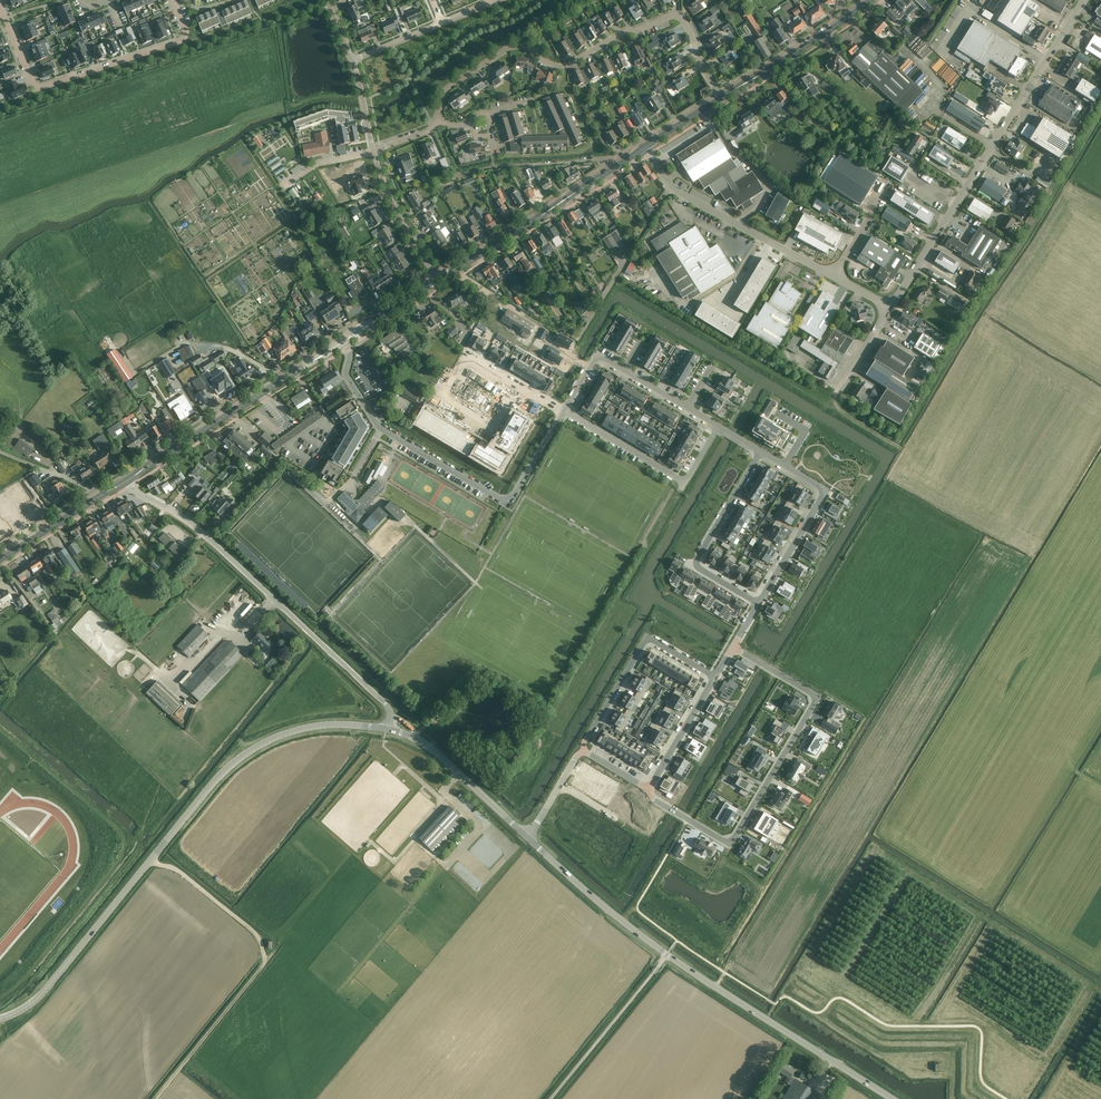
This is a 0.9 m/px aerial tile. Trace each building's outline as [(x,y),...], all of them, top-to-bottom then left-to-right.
[(127,2),(131,11),(136,9),(133,0),(131,0),(127,2)] [(142,7),(139,0),(133,0),(136,9),(142,7)] [(350,16),(359,12),(357,8),(364,6),(362,0),(355,0),(354,0),(354,2),(355,5),(347,9),(350,16)] [(637,5),(634,0),(633,0),(631,1),(635,7),(629,10),(635,20),(644,15),(639,7),(639,6),(639,5),(638,4),(637,5)] [(648,9),(657,4),(654,0),(643,0),(648,9)] [(688,8),(693,16),(698,13),(703,9),(707,7),(703,2),(706,1),(705,0),(700,0),(698,1),(697,1),(696,1),(696,2),(696,3),(688,8)] [(895,8),(901,14),(903,13),(905,14),(908,17),(907,17),(905,19),(908,22),(910,22),(912,20),(908,16),(917,8),(912,3),(913,3),(910,0),(898,0),(894,4),(895,4),(893,6),(895,8)] [(925,0),(916,0),(915,1),(924,10),(929,5),(925,0)] [(1021,36),(1023,34),(1040,7),(1029,0),(1011,0),(997,21),(1021,36)] [(1056,10),(1061,13),(1067,4),(1062,0),(1040,0),(1056,10)] [(241,3),(246,16),(252,13),(247,1),(241,3)] [(388,1),(383,3),(387,12),(392,10),(388,1)] [(131,11),(127,2),(122,4),(126,14),(131,11)] [(810,7),(818,18),(824,14),(821,10),(824,8),(822,6),(820,2),(817,4),(819,7),(816,9),(813,5),(810,7)] [(240,19),(246,16),(241,3),(235,6),(240,19)] [(797,6),(797,7),(801,13),(802,15),(806,13),(800,4),(797,6)] [(57,16),(70,10),(68,5),(58,9),(59,13),(57,14),(57,16)] [(718,5),(710,11),(712,15),(721,9),(718,5)] [(229,9),(234,21),(240,19),(235,6),(229,9)] [(616,9),(610,13),(613,18),(616,23),(622,19),(619,14),(622,12),(618,6),(615,8),(616,9)] [(801,13),(797,7),(792,11),(795,16),(801,13)] [(807,15),(808,18),(811,22),(818,18),(810,7),(808,8),(810,13),(807,15)] [(901,14),(895,8),(893,11),(890,9),(886,13),(894,22),(899,17),(901,19),(902,17),(905,14),(903,13),(901,14)] [(229,9),(222,11),(228,24),(234,21),(229,9)] [(422,18),(418,9),(405,14),(409,23),(422,18)] [(73,16),(70,10),(57,16),(58,16),(60,15),(63,21),(73,16)] [(214,26),(220,23),(216,14),(215,10),(208,13),(214,26)] [(984,10),(980,15),(989,21),(993,15),(984,10)] [(222,26),(228,24),(222,11),(216,14),(220,23),(222,26)] [(607,15),(602,19),(606,25),(608,28),(613,25),(610,20),(613,18),(610,13),(609,11),(606,13),(607,15)] [(359,12),(350,16),(353,23),(361,19),(362,22),(370,19),(367,13),(360,16),(359,12)] [(764,34),(750,12),(744,16),(758,38),(764,34)] [(102,13),(96,16),(101,28),(104,27),(102,24),(106,23),(102,13)] [(202,15),(208,29),(214,26),(208,13),(202,15)] [(707,20),(699,24),(704,33),(709,30),(714,26),(711,21),(716,18),(716,17),(715,14),(709,18),(708,18),(707,18),(706,18),(707,19),(707,20)] [(208,29),(202,15),(196,18),(201,31),(208,29)] [(73,17),(73,16),(63,21),(65,27),(75,23),(73,17)] [(101,28),(96,16),(90,18),(94,28),(100,26),(101,28)] [(398,23),(396,18),(395,16),(390,19),(391,20),(381,24),(383,28),(385,33),(389,31),(396,28),(394,25),(398,23)] [(799,25),(801,29),(806,26),(803,21),(800,18),(798,16),(794,19),(795,20),(793,21),(794,22),(792,23),(795,28),(799,25)] [(782,17),(779,19),(778,20),(782,25),(786,22),(782,17)] [(84,20),(84,21),(88,31),(94,28),(90,18),(84,20)] [(154,27),(159,39),(168,36),(164,28),(168,27),(164,18),(157,21),(159,25),(154,27)] [(585,31),(588,36),(591,41),(597,37),(594,32),(597,31),(594,26),(589,18),(586,21),(591,28),(585,31)] [(776,18),(770,23),(775,31),(782,26),(776,18)] [(30,25),(22,28),(25,35),(36,30),(34,26),(39,24),(37,19),(28,22),(30,25)] [(594,26),(597,31),(600,36),(606,32),(603,27),(606,25),(602,19),(598,21),(599,23),(594,26)] [(788,26),(790,29),(793,34),(801,29),(799,25),(795,28),(792,23),(790,20),(787,22),(789,25),(788,26)] [(82,33),(88,31),(84,21),(78,23),(82,33)] [(887,27),(885,25),(880,21),(871,31),(878,37),(883,31),(887,34),(890,30),(887,28),(887,27)] [(1019,79),(1018,79),(1020,75),(1018,74),(1025,62),(1018,57),(1022,51),(975,21),(954,54),(968,63),(971,58),(986,67),(990,60),(1009,72),(1008,73),(1018,79),(1019,79)] [(153,34),(148,23),(141,26),(142,29),(137,31),(143,45),(151,41),(148,34),(152,33),(152,34),(153,34)] [(728,30),(731,34),(734,32),(729,24),(722,29),(724,32),(728,30)] [(1032,24),(1028,31),(1031,34),(1036,26),(1032,24)] [(372,25),(366,27),(368,32),(364,33),(363,31),(362,31),(360,32),(359,33),(360,35),(363,42),(373,38),(371,32),(375,30),(372,25)] [(914,33),(907,26),(901,32),(908,39),(914,33)] [(1036,40),(1042,44),(1049,32),(1045,29),(1041,26),(1033,38),(1034,39),(1033,40),(1025,35),(1023,34),(1021,36),(1023,37),(1022,40),(1033,47),(1036,42),(1035,41),(1036,40)] [(129,36),(122,39),(124,45),(125,46),(135,42),(133,39),(136,38),(131,27),(126,29),(129,36)] [(892,30),(899,36),(901,33),(894,27),(892,30)] [(781,28),(772,33),(779,45),(781,44),(782,45),(785,43),(785,42),(788,40),(781,28)] [(571,37),(576,44),(579,49),(586,45),(582,39),(585,37),(580,29),(577,31),(578,33),(571,37)] [(36,30),(25,35),(27,41),(38,37),(36,30)] [(112,33),(107,35),(109,39),(114,38),(115,40),(118,39),(118,38),(117,35),(115,32),(112,33)] [(1095,35),(1088,32),(1086,36),(1092,40),(1086,50),(1100,59),(1100,40),(1095,35)] [(653,42),(646,46),(648,51),(656,47),(661,45),(662,47),(664,46),(667,51),(671,48),(676,45),(681,42),(676,34),(668,39),(668,38),(667,38),(666,38),(666,39),(666,40),(662,43),(658,37),(657,35),(651,38),(652,40),(653,42)] [(713,38),(714,39),(706,44),(711,52),(721,46),(718,40),(723,37),(722,34),(716,37),(715,37),(714,37),(713,38)] [(563,38),(564,40),(565,41),(558,45),(565,57),(572,53),(569,47),(572,45),(566,36),(563,38)] [(768,41),(765,36),(754,43),(764,60),(772,55),(764,43),(768,41)] [(861,51),(859,50),(855,53),(858,57),(854,61),(853,60),(851,62),(855,66),(905,113),(924,93),(916,85),(898,68),(899,67),(899,65),(884,51),(887,49),(874,38),(861,51)] [(34,56),(47,50),(45,44),(48,43),(46,39),(38,43),(39,46),(31,49),(34,56)] [(81,49),(76,50),(81,62),(90,59),(83,40),(78,42),(81,49)] [(115,41),(107,44),(112,55),(120,52),(115,41)] [(853,55),(855,53),(859,50),(853,43),(852,41),(847,45),(849,47),(846,49),(851,56),(852,55),(853,55)] [(632,59),(635,64),(636,66),(645,61),(648,69),(653,66),(646,52),(643,54),(639,45),(631,49),(636,57),(632,59)] [(101,46),(94,49),(99,60),(105,57),(101,46)] [(728,52),(728,53),(720,58),(725,67),(739,58),(736,53),(738,52),(736,48),(730,52),(729,51),(728,52)] [(0,50),(0,61),(1,62),(7,60),(6,58),(10,57),(9,56),(11,55),(9,51),(8,51),(7,50),(5,52),(4,51),(3,52),(1,53),(0,50)] [(47,50),(34,56),(36,62),(38,62),(45,59),(46,62),(53,59),(52,55),(50,56),(47,50)] [(77,53),(70,56),(71,59),(70,59),(72,63),(73,63),(74,66),(73,66),(74,69),(79,67),(78,66),(81,64),(77,53)] [(1079,53),(1076,58),(1087,65),(1090,60),(1079,53)] [(614,57),(617,62),(620,69),(626,67),(627,70),(632,68),(628,59),(625,60),(622,54),(614,57)] [(670,61),(664,65),(666,68),(672,65),(675,70),(685,63),(680,55),(672,60),(671,59),(670,60),(670,61)] [(827,62),(829,65),(826,66),(829,71),(833,69),(834,71),(837,70),(843,79),(851,74),(849,72),(846,67),(845,68),(840,60),(837,55),(827,62)] [(531,75),(531,73),(532,73),(533,65),(529,65),(529,59),(522,59),(522,58),(517,57),(516,66),(524,67),(524,68),(528,68),(528,73),(528,74),(531,75)] [(1080,63),(1076,60),(1072,57),(1062,73),(1070,78),(1074,73),(1075,73),(1076,73),(1077,72),(1078,71),(1078,69),(1076,69),(1080,63)] [(617,71),(616,68),(614,63),(610,65),(607,58),(600,62),(606,75),(614,71),(614,73),(617,71)] [(44,69),(40,71),(43,78),(47,77),(50,76),(50,75),(54,74),(52,70),(56,68),(53,61),(46,64),(48,68),(44,69)] [(496,75),(490,79),(495,86),(502,81),(499,77),(509,70),(504,62),(493,70),(496,75)] [(603,76),(602,73),(599,68),(596,70),(593,63),(586,67),(592,80),(599,76),(600,78),(603,76)] [(2,73),(5,79),(17,74),(14,67),(10,68),(8,65),(5,66),(5,67),(4,67),(1,69),(2,72),(2,73)] [(586,84),(589,82),(586,74),(582,76),(579,70),(572,73),(578,86),(585,82),(586,84)] [(865,78),(857,70),(852,75),(860,83),(865,78)] [(969,70),(965,76),(969,79),(973,72),(969,70)] [(551,79),(553,74),(546,72),(545,74),(543,73),(543,72),(539,71),(536,80),(540,81),(541,79),(543,80),(542,81),(551,84),(553,80),(551,79)] [(814,84),(816,82),(813,77),(810,78),(809,76),(809,75),(809,76),(808,75),(799,81),(799,82),(797,83),(799,87),(802,86),(805,91),(809,89),(811,92),(813,94),(818,91),(814,84)] [(673,82),(674,83),(668,86),(670,90),(676,86),(679,91),(689,85),(684,76),(676,81),(675,81),(674,81),(673,82)] [(988,87),(987,89),(991,92),(992,89),(993,90),(992,91),(998,95),(1002,98),(1002,97),(1004,93),(1001,92),(1003,89),(1003,90),(1004,90),(1005,88),(1007,85),(1002,82),(993,76),(990,80),(992,81),(991,82),(990,84),(993,85),(991,87),(991,88),(988,87)] [(485,87),(486,89),(490,86),(484,78),(480,80),(479,79),(468,86),(473,93),(478,90),(479,92),(485,87)] [(1081,81),(1078,79),(1076,82),(1079,84),(1075,91),(1094,102),(1100,92),(1100,91),(1082,79),(1081,81)] [(825,80),(821,86),(831,92),(835,86),(825,80)] [(9,90),(13,99),(26,93),(22,84),(17,86),(15,81),(8,85),(10,89),(9,90)] [(1081,102),(1058,87),(1053,84),(1039,106),(1068,124),(1072,118),(1075,120),(1080,111),(1077,109),(1080,104),(1082,106),(1083,103),(1081,102)] [(461,104),(468,100),(471,98),(468,92),(464,94),(461,90),(452,97),(450,98),(452,100),(449,102),(454,109),(461,104)] [(776,96),(780,100),(782,103),(785,100),(787,103),(790,101),(783,91),(776,96)] [(969,101),(956,92),(953,96),(966,105),(969,101)] [(983,111),(986,112),(990,115),(993,110),(995,111),(1000,104),(994,100),(996,97),(989,92),(986,96),(990,98),(985,106),(986,107),(983,111)] [(498,120),(505,143),(510,141),(511,143),(511,152),(518,152),(518,146),(522,146),(522,148),(569,147),(569,144),(574,144),(575,147),(584,143),(561,93),(552,97),(553,98),(550,99),(549,97),(543,100),(545,103),(543,104),(556,133),(560,131),(560,136),(519,137),(519,136),(525,135),(518,112),(509,115),(507,116),(506,113),(499,115),(501,119),(498,120)] [(649,102),(656,113),(663,109),(661,104),(664,103),(659,96),(657,98),(656,97),(649,102)] [(768,101),(762,105),(766,110),(768,112),(772,119),(778,115),(783,111),(784,112),(788,109),(783,106),(780,104),(779,103),(778,103),(778,104),(777,105),(772,98),(768,101)] [(798,107),(800,104),(793,98),(791,101),(798,107)] [(632,100),(626,102),(629,109),(635,106),(632,100)] [(885,103),(882,110),(887,112),(888,110),(891,111),(893,106),(890,104),(891,103),(886,101),(886,103),(885,103)] [(952,101),(946,111),(980,132),(986,122),(952,101)] [(624,106),(618,110),(621,116),(628,112),(624,106)] [(1092,108),(1086,118),(1088,119),(1095,108),(1093,106),(1092,108)] [(328,112),(293,118),(295,127),(332,120),(338,122),(341,143),(360,139),(356,123),(353,124),(352,116),(332,111),(331,111),(328,112)] [(643,111),(633,118),(638,126),(640,126),(640,127),(644,124),(643,123),(644,123),(643,120),(642,119),(646,116),(643,111)] [(751,124),(754,122),(755,123),(758,121),(756,117),(754,118),(751,112),(742,117),(744,120),(739,123),(743,130),(751,125),(751,124)] [(803,122),(794,115),(791,120),(800,127),(803,122)] [(1027,123),(1021,134),(1029,139),(1030,139),(1030,140),(1034,143),(1055,156),(1069,134),(1048,121),(1044,118),(1036,130),(1035,129),(1036,129),(1027,123)] [(629,120),(625,122),(630,130),(634,128),(629,120)] [(614,130),(618,137),(621,136),(623,138),(629,134),(624,127),(626,126),(622,121),(618,124),(620,127),(614,130)] [(967,139),(962,136),(948,127),(941,139),(955,147),(960,150),(967,139)] [(744,134),(744,133),(742,129),(736,133),(738,138),(742,135),(742,136),(745,135),(744,134)] [(451,131),(454,139),(456,144),(469,139),(466,132),(460,134),(459,130),(451,131)] [(616,139),(618,137),(614,130),(608,134),(606,131),(602,134),(605,139),(607,139),(611,145),(617,142),(616,139)] [(717,136),(717,135),(714,131),(702,138),(720,165),(731,158),(717,136)] [(324,150),(325,153),(330,152),(327,132),(315,134),(317,143),(303,145),(305,156),(315,154),(315,152),(324,150)] [(869,136),(869,144),(879,145),(879,137),(876,137),(876,136),(869,136)] [(906,152),(906,153),(913,157),(916,152),(919,154),(920,151),(923,147),(925,148),(928,142),(918,136),(915,141),(914,141),(906,152)] [(702,138),(690,146),(707,173),(720,165),(702,138)] [(1009,154),(1014,157),(1015,157),(1018,151),(1020,153),(1026,144),(1023,141),(1018,138),(1014,144),(1010,142),(1005,150),(1010,152),(1009,154)] [(736,156),(742,152),(734,141),(728,144),(736,156)] [(438,158),(437,156),(439,155),(436,149),(435,150),(435,148),(433,148),(431,143),(428,144),(427,144),(423,145),(425,151),(422,153),(424,158),(425,158),(427,157),(428,160),(432,158),(433,160),(438,158)] [(340,156),(347,155),(346,149),(345,144),(340,145),(336,146),(337,153),(340,153),(340,156)] [(486,154),(485,147),(481,147),(481,144),(470,146),(471,154),(482,153),(482,155),(486,154)] [(694,182),(695,181),(707,173),(690,146),(676,155),(679,160),(677,161),(682,170),(685,168),(687,172),(685,174),(689,180),(691,178),(694,182)] [(929,156),(948,168),(954,159),(935,146),(929,156)] [(841,153),(838,158),(835,155),(819,179),(861,206),(879,177),(841,153)] [(413,164),(412,161),(410,155),(399,159),(401,163),(396,164),(402,179),(405,178),(407,183),(412,180),(410,175),(407,166),(413,164)] [(882,171),(897,180),(901,183),(911,169),(891,156),(882,171)] [(444,169),(449,167),(445,158),(440,160),(444,169)] [(715,196),(720,192),(747,174),(737,159),(733,162),(731,158),(720,165),(707,173),(695,181),(700,188),(701,187),(703,190),(704,189),(705,189),(709,186),(715,196)] [(956,158),(951,164),(954,166),(956,163),(959,165),(961,161),(956,158)] [(998,162),(994,168),(1006,175),(1010,169),(998,162)] [(571,166),(568,168),(575,179),(581,175),(577,169),(578,169),(576,165),(572,168),(571,166)] [(640,169),(642,172),(637,175),(642,182),(647,179),(646,178),(652,174),(646,165),(640,169)] [(530,168),(526,170),(531,180),(535,178),(530,168)] [(569,183),(575,179),(568,168),(567,168),(564,170),(562,171),(563,174),(569,183)] [(744,210),(753,204),(750,199),(764,191),(752,171),(747,174),(720,192),(726,202),(731,199),(737,208),(741,205),(744,210)] [(548,180),(543,183),(539,178),(540,178),(536,172),(533,174),(537,180),(540,185),(541,184),(544,190),(552,185),(550,183),(551,182),(550,180),(548,180)] [(922,172),(919,178),(931,183),(934,177),(922,172)] [(365,184),(362,174),(346,180),(350,189),(352,188),(355,196),(362,193),(359,185),(365,184)] [(640,190),(634,180),(631,175),(625,179),(631,190),(632,189),(634,194),(640,190)] [(473,177),(463,181),(465,186),(475,182),(473,177)] [(1006,191),(992,181),(987,178),(980,190),(999,202),(1006,191)] [(1036,179),(1035,181),(1041,185),(1046,188),(1047,186),(1036,179)] [(1026,197),(1028,194),(1029,195),(1031,192),(1030,190),(1029,190),(1032,185),(1030,184),(1025,181),(1022,186),(1020,184),(1016,191),(1026,197)] [(535,197),(532,192),(532,191),(533,190),(529,184),(526,186),(526,188),(523,190),(524,192),(526,196),(529,201),(535,197)] [(453,186),(443,191),(446,196),(456,191),(453,186)] [(818,190),(827,196),(830,191),(821,186),(818,190)] [(293,188),(289,192),(295,202),(301,198),(293,188)] [(521,195),(519,191),(517,188),(513,190),(515,193),(511,196),(519,208),(526,204),(520,196),(521,195)] [(498,210),(500,214),(503,218),(510,214),(505,205),(503,203),(506,201),(500,189),(498,190),(492,193),(501,208),(498,210)] [(614,206),(620,203),(623,208),(627,205),(631,212),(635,210),(627,198),(624,193),(619,196),(615,190),(607,195),(611,202),(614,206)] [(780,216),(783,212),(785,207),(786,207),(792,197),(779,190),(777,195),(774,200),(775,201),(773,204),(771,203),(770,206),(772,207),(770,211),(767,216),(773,219),(773,218),(777,220),(779,216),(780,216)] [(415,191),(408,196),(416,209),(419,206),(421,210),(428,205),(430,204),(428,201),(426,202),(423,204),(415,191)] [(897,191),(890,201),(928,225),(934,215),(897,191)] [(1018,203),(1025,208),(1029,200),(1022,196),(1018,203)] [(1004,197),(1000,204),(1005,207),(1009,200),(1004,197)] [(812,206),(826,215),(831,208),(816,199),(812,206)] [(967,210),(986,222),(993,211),(974,199),(967,210)] [(601,208),(600,206),(597,201),(587,208),(591,214),(592,214),(594,217),(603,211),(601,208)] [(644,204),(648,210),(653,207),(649,201),(644,204)] [(859,213),(841,202),(835,211),(841,215),(842,213),(854,221),(859,213)] [(364,213),(366,211),(371,208),(369,204),(362,209),(364,213)] [(479,206),(472,210),(478,220),(482,218),(485,224),(488,229),(496,224),(491,216),(489,214),(486,215),(485,213),(483,214),(479,206)] [(358,207),(351,211),(354,216),(361,212),(358,207)] [(888,207),(881,217),(905,232),(912,222),(888,207)] [(376,209),(371,212),(367,215),(375,227),(383,221),(376,209)] [(567,216),(570,220),(572,223),(576,221),(576,222),(584,217),(579,209),(575,212),(574,211),(567,216)] [(429,213),(426,215),(421,218),(428,228),(431,226),(433,229),(444,222),(442,220),(440,221),(439,221),(438,222),(434,216),(433,215),(431,216),(429,213)] [(804,213),(795,231),(800,233),(797,238),(807,243),(807,244),(807,243),(810,241),(814,243),(824,224),(804,213)] [(473,225),(467,229),(472,238),(479,235),(476,229),(480,226),(474,215),(469,217),(473,225)] [(593,227),(587,217),(584,218),(587,223),(586,223),(590,229),(593,227)] [(1001,227),(1006,230),(1009,232),(1014,224),(1017,226),(1019,223),(1009,217),(1005,222),(1004,222),(1001,227)] [(455,218),(450,221),(452,224),(454,228),(456,230),(461,227),(455,218)] [(557,224),(562,232),(566,238),(572,234),(563,220),(557,224)] [(444,222),(433,229),(435,232),(432,234),(435,239),(434,239),(435,240),(436,239),(440,246),(439,246),(440,247),(447,242),(440,230),(446,227),(444,222)] [(655,239),(651,241),(660,255),(657,257),(683,299),(687,296),(690,301),(701,294),(698,289),(696,286),(694,283),(674,252),(688,242),(687,240),(692,237),(690,235),(698,230),(696,226),(688,231),(682,222),(655,239)] [(824,224),(814,243),(817,245),(817,249),(827,254),(829,249),(834,252),(844,234),(824,224)] [(612,233),(603,239),(614,256),(631,245),(626,238),(617,225),(615,226),(618,230),(612,233)] [(980,226),(967,246),(962,253),(961,256),(982,269),(1001,240),(980,226)] [(378,228),(374,231),(372,232),(374,236),(380,233),(388,245),(393,242),(393,241),(395,240),(387,227),(381,232),(378,228)] [(547,232),(550,237),(552,240),(555,238),(559,245),(563,243),(554,228),(547,232)] [(456,231),(458,233),(455,235),(461,245),(467,241),(461,232),(459,229),(456,231)] [(688,242),(674,252),(694,283),(696,286),(698,289),(701,294),(712,287),(730,275),(735,272),(718,244),(710,249),(698,230),(690,235),(692,237),(687,240),(688,242)] [(548,243),(545,239),(542,234),(536,238),(541,247),(544,251),(548,249),(551,252),(555,250),(549,242),(548,243)] [(916,243),(911,240),(905,236),(900,244),(911,251),(916,243)] [(907,258),(902,256),(872,237),(862,252),(857,260),(866,266),(870,260),(881,267),(875,277),(884,282),(882,285),(887,288),(892,279),(893,280),(907,258)] [(945,245),(950,248),(953,251),(955,249),(962,253),(967,246),(959,241),(960,240),(956,238),(955,239),(952,237),(950,240),(949,239),(945,245)] [(537,249),(535,245),(532,240),(526,244),(533,255),(537,252),(536,250),(537,249)] [(395,262),(398,266),(401,271),(410,266),(405,258),(406,257),(402,252),(400,254),(396,248),(386,254),(390,260),(395,257),(398,260),(395,262)] [(526,257),(524,254),(521,250),(513,255),(517,261),(519,260),(520,262),(522,261),(528,270),(533,267),(535,269),(536,268),(532,261),(530,263),(526,257)] [(935,261),(954,273),(960,263),(941,251),(935,261)] [(532,261),(536,268),(538,270),(543,267),(537,257),(532,261)] [(513,265),(511,263),(508,258),(502,262),(507,270),(510,268),(514,273),(517,271),(513,265)] [(763,258),(754,272),(761,277),(770,262),(763,258)] [(353,272),(357,278),(363,274),(361,271),(356,264),(354,259),(350,261),(353,266),(349,268),(353,272)] [(770,262),(761,277),(768,281),(777,267),(770,262)] [(492,264),(487,267),(499,285),(503,282),(499,277),(497,274),(496,271),(495,268),(492,264)] [(627,264),(621,275),(632,282),(637,274),(640,276),(642,272),(627,264)] [(387,272),(381,277),(387,286),(394,282),(392,278),(395,276),(390,267),(388,265),(384,267),(386,270),(387,272)] [(499,285),(487,267),(482,270),(487,277),(489,275),(491,279),(490,280),(494,285),(495,287),(499,285)] [(970,271),(967,275),(968,276),(963,284),(971,289),(972,288),(972,289),(973,288),(974,286),(975,285),(974,284),(979,276),(970,271)] [(754,272),(751,278),(765,287),(768,281),(761,277),(754,272)] [(940,281),(955,288),(960,279),(945,272),(940,281)] [(371,279),(368,281),(369,284),(370,285),(373,290),(377,288),(379,291),(387,286),(381,277),(380,277),(380,276),(372,281),(371,279)] [(751,278),(747,283),(762,292),(765,287),(751,278)] [(346,295),(352,305),(364,297),(365,297),(361,290),(365,287),(366,288),(362,281),(361,281),(352,287),(351,287),(354,291),(346,296),(346,295)] [(638,282),(636,285),(650,293),(651,290),(638,282)] [(787,284),(786,285),(781,282),(768,303),(766,302),(757,317),(755,315),(752,320),(746,330),(777,349),(784,339),(789,330),(796,319),(791,316),(791,317),(789,316),(799,299),(802,294),(797,291),(790,287),(790,286),(790,285),(788,284),(787,284)] [(512,287),(516,293),(522,289),(519,283),(512,287)] [(603,293),(601,291),(599,288),(600,288),(598,285),(597,285),(596,283),(592,285),(598,293),(600,295),(603,293)] [(747,283),(744,289),(758,298),(762,292),(747,283)] [(924,288),(919,289),(913,298),(920,302),(925,295),(931,294),(929,287),(924,288)] [(950,294),(940,288),(936,295),(946,301),(950,294)] [(295,309),(298,308),(300,306),(295,299),(299,297),(298,296),(296,293),(297,293),(294,289),(293,291),(295,293),(291,296),(293,299),(292,300),(293,301),(291,303),(295,309)] [(744,289),(740,295),(755,303),(758,298),(744,289)] [(467,298),(465,295),(462,290),(448,299),(450,302),(448,303),(451,308),(458,304),(459,305),(461,303),(463,307),(468,304),(465,299),(467,298)] [(599,297),(596,292),(595,291),(589,294),(593,301),(599,297)] [(812,304),(798,327),(810,334),(806,341),(808,342),(812,336),(819,340),(836,312),(839,308),(830,302),(833,296),(829,293),(828,295),(823,291),(814,305),(812,304)] [(327,310),(321,314),(323,318),(326,323),(334,318),(335,319),(340,316),(337,313),(342,310),(339,305),(337,302),(335,299),(332,294),(325,298),(328,303),(330,302),(332,305),(326,309),(327,310)] [(965,303),(951,294),(946,303),(960,312),(965,303)] [(740,295),(737,300),(751,309),(755,303),(740,295)] [(576,306),(582,315),(591,310),(585,300),(576,306)] [(737,300),(734,306),(748,314),(751,309),(737,300)] [(704,302),(695,316),(701,320),(710,305),(704,302)] [(853,302),(850,307),(849,309),(854,312),(856,321),(858,321),(864,320),(863,318),(867,317),(865,309),(862,310),(861,307),(853,302)] [(710,305),(701,320),(708,324),(716,309),(710,305)] [(527,311),(537,317),(539,314),(536,312),(537,311),(533,309),(533,310),(530,308),(527,311)] [(424,314),(428,320),(432,326),(436,324),(437,324),(437,325),(443,321),(441,317),(439,318),(437,316),(437,315),(433,309),(429,311),(430,311),(425,315),(424,314)] [(535,326),(513,312),(508,309),(501,321),(511,327),(510,328),(527,339),(535,326)] [(716,309),(708,324),(714,328),(723,313),(716,309)] [(310,322),(315,319),(311,312),(305,316),(310,322)] [(922,319),(919,317),(911,313),(909,316),(903,312),(898,319),(908,326),(913,319),(916,321),(919,323),(922,319)] [(723,313),(714,328),(720,331),(729,317),(723,313)] [(729,317),(720,331),(727,335),(735,321),(729,317)] [(629,319),(625,324),(634,330),(638,324),(629,319)] [(735,321),(727,335),(733,339),(742,325),(735,321)] [(310,335),(316,330),(312,323),(310,324),(308,322),(304,324),(307,328),(306,329),(310,335)] [(488,328),(479,323),(477,327),(486,332),(488,328)] [(625,324),(622,329),(631,334),(633,330),(634,331),(634,330),(625,324)] [(289,330),(288,330),(292,336),(298,332),(294,326),(290,329),(288,325),(286,326),(289,330)] [(447,333),(452,338),(460,330),(454,325),(452,327),(450,326),(447,328),(449,330),(447,333)] [(578,332),(574,326),(569,329),(573,335),(578,332)] [(795,334),(786,348),(796,354),(800,347),(825,362),(818,373),(822,375),(830,380),(836,370),(835,369),(831,366),(834,360),(839,363),(844,355),(853,341),(855,338),(836,326),(834,329),(825,345),(821,350),(808,342),(806,341),(805,340),(795,334)] [(286,339),(289,338),(285,332),(283,329),(281,331),(283,334),(282,334),(285,338),(283,339),(285,343),(281,345),(284,351),(293,345),(291,346),(288,341),(287,341),(286,339)] [(298,333),(302,339),(305,344),(313,339),(310,335),(306,329),(298,333)] [(381,342),(381,343),(382,345),(385,342),(387,344),(388,343),(392,348),(393,347),(397,351),(398,350),(402,355),(405,358),(405,360),(406,362),(412,353),(412,352),(415,348),(414,347),(405,332),(404,332),(403,330),(402,330),(401,329),(400,329),(399,329),(397,331),(397,330),(382,340),(381,341),(381,342)] [(622,329),(620,333),(628,339),(631,334),(622,329)] [(310,335),(313,339),(319,335),(316,330),(310,335)] [(472,343),(470,346),(476,349),(481,340),(476,337),(478,334),(474,332),(469,341),(472,343)] [(620,333),(617,338),(626,343),(628,339),(620,333)] [(914,348),(933,360),(936,362),(937,360),(945,347),(942,345),(923,333),(914,348)] [(498,334),(496,338),(504,343),(507,339),(498,334)] [(423,335),(418,338),(423,346),(428,343),(425,339),(423,335)] [(560,335),(556,342),(569,350),(573,342),(560,335)] [(658,336),(655,342),(664,347),(667,342),(658,336)] [(617,338),(614,343),(623,348),(626,343),(617,338)] [(481,340),(476,349),(481,352),(483,349),(486,351),(491,342),(487,340),(486,342),(481,340)] [(879,350),(873,359),(875,361),(875,360),(902,378),(908,368),(915,358),(888,341),(883,347),(882,346),(879,350)] [(655,343),(653,347),(661,352),(664,347),(655,342),(654,343),(655,343)] [(491,354),(490,357),(495,360),(500,351),(496,348),(497,346),(493,343),(488,352),(491,354)] [(614,343),(612,347),(620,352),(623,348),(614,343)] [(293,345),(284,351),(287,356),(297,350),(294,344),(293,345)] [(190,345),(178,351),(183,361),(190,358),(195,355),(193,351),(191,346),(190,345)] [(274,350),(277,356),(284,351),(281,345),(274,350)] [(550,346),(546,352),(550,354),(547,360),(552,363),(553,362),(559,366),(563,359),(559,356),(560,356),(557,354),(559,351),(550,346)] [(653,347),(650,351),(659,356),(661,352),(653,347)] [(114,349),(106,355),(110,360),(125,382),(133,377),(118,355),(114,349)] [(688,350),(684,356),(696,363),(700,357),(690,351),(689,351),(688,350)] [(216,362),(225,356),(222,351),(213,357),(216,362)] [(284,351),(277,356),(280,360),(287,356),(284,351)] [(500,351),(495,360),(500,364),(502,361),(505,362),(511,354),(507,351),(505,354),(500,351)] [(650,351),(647,356),(656,361),(659,356),(650,351)] [(191,360),(191,361),(194,366),(197,364),(202,372),(205,370),(205,371),(214,365),(211,360),(209,361),(208,358),(203,361),(199,355),(191,360)] [(647,356),(645,361),(653,366),(656,361),(647,356)] [(684,356),(681,361),(683,362),(693,368),(696,363),(684,356)] [(166,358),(158,364),(167,379),(176,374),(166,358)] [(237,363),(240,367),(236,369),(238,373),(243,380),(256,372),(251,365),(248,367),(243,359),(237,363)] [(513,359),(508,368),(513,371),(519,362),(513,359)] [(875,361),(866,375),(871,378),(887,389),(883,395),(880,401),(876,399),(870,407),(871,408),(874,410),(900,425),(912,405),(908,403),(908,402),(915,392),(918,387),(902,378),(875,360),(875,361)] [(917,365),(920,367),(913,377),(921,381),(927,371),(923,369),(927,364),(920,360),(917,365)] [(645,361),(642,365),(650,370),(653,366),(645,361)] [(519,362),(513,371),(518,374),(524,365),(519,362)] [(683,362),(680,367),(690,373),(693,368),(683,362)] [(524,365),(518,374),(523,377),(529,368),(524,365)] [(678,366),(675,371),(677,372),(677,373),(687,379),(690,373),(680,367),(678,366)] [(158,398),(166,393),(152,368),(144,372),(158,398)] [(529,368),(523,377),(528,380),(533,371),(529,368)] [(533,371),(528,380),(533,383),(538,374),(533,371)] [(323,394),(336,386),(341,383),(334,372),(333,372),(334,373),(327,378),(326,377),(320,381),(322,383),(321,384),(322,385),(319,387),(323,394)] [(601,378),(610,383),(613,378),(604,373),(601,378)] [(677,373),(674,377),(684,383),(687,379),(677,373)] [(212,377),(207,380),(212,388),(215,386),(220,394),(227,389),(228,391),(233,388),(225,374),(214,381),(212,377)] [(538,374),(533,383),(538,386),(543,376),(538,374)] [(543,376),(538,386),(542,389),(548,379),(543,376)] [(672,376),(669,382),(671,383),(681,389),(684,383),(674,377),(672,376)] [(724,376),(721,382),(732,389),(732,388),(735,383),(737,384),(739,381),(733,377),(731,380),(724,376)] [(126,384),(129,389),(137,383),(134,378),(126,384)] [(195,396),(199,402),(200,404),(202,406),(206,404),(205,402),(208,400),(203,391),(206,389),(203,384),(199,378),(192,382),(199,393),(195,396)] [(458,378),(450,390),(490,414),(497,402),(458,378)] [(601,378),(598,384),(606,389),(610,383),(601,378)] [(548,379),(542,389),(548,392),(554,383),(548,379)] [(340,385),(345,392),(348,397),(352,394),(344,382),(340,385)] [(721,382),(717,388),(724,392),(723,395),(729,398),(734,390),(732,388),(732,389),(721,382)] [(598,384),(595,390),(604,395),(604,396),(605,396),(609,390),(606,389),(598,384)] [(857,396),(860,399),(860,400),(864,402),(867,397),(865,395),(866,394),(864,393),(866,389),(859,384),(856,390),(855,389),(852,393),(857,396)] [(625,400),(631,389),(625,385),(623,390),(620,388),(616,394),(625,400)] [(420,395),(405,386),(401,394),(416,403),(420,395)] [(630,403),(637,392),(631,389),(625,400),(630,403)] [(874,389),(871,395),(876,399),(880,401),(883,395),(874,389)] [(601,401),(604,396),(604,395),(595,390),(591,395),(601,401)] [(295,404),(296,406),(309,398),(304,391),(298,394),(299,396),(297,397),(292,400),(294,403),(294,404),(294,405),(295,404)] [(636,406),(642,395),(637,392),(630,403),(632,401),(637,404),(635,406),(636,406)] [(714,393),(710,399),(724,407),(729,398),(723,395),(721,397),(714,393)] [(183,394),(167,405),(171,410),(173,408),(181,421),(186,418),(185,417),(194,411),(183,394)] [(591,395),(588,401),(598,406),(597,406),(599,403),(600,403),(601,404),(602,401),(601,401),(591,395)] [(645,403),(648,399),(642,395),(636,406),(644,411),(648,405),(645,403)] [(710,399),(707,405),(714,409),(712,412),(719,416),(724,407),(710,399)] [(102,406),(97,400),(94,401),(95,403),(91,407),(94,412),(102,406)] [(588,401),(585,406),(594,412),(598,406),(588,401)] [(363,434),(367,428),(355,411),(357,410),(352,402),(335,412),(341,420),(343,418),(350,430),(332,460),(333,460),(331,463),(328,461),(321,474),(326,477),(327,475),(330,477),(329,477),(330,478),(330,477),(333,479),(332,480),(337,484),(345,471),(343,470),(347,464),(346,463),(348,460),(349,460),(348,459),(350,456),(352,456),(356,449),(355,449),(357,445),(357,446),(357,445),(359,441),(360,442),(364,435),(363,434)] [(648,405),(644,411),(649,414),(655,417),(661,407),(656,403),(653,408),(648,405)] [(321,405),(317,408),(322,415),(326,412),(321,405)] [(591,418),(594,412),(585,406),(581,412),(591,418)] [(660,421),(667,410),(661,407),(655,417),(660,421)] [(165,415),(159,419),(162,424),(164,427),(167,432),(174,427),(173,426),(176,424),(165,408),(161,410),(165,415)] [(425,410),(416,424),(500,473),(508,459),(512,453),(521,437),(531,422),(516,413),(514,412),(512,415),(514,417),(502,437),(500,436),(495,444),(497,445),(494,451),(488,447),(490,445),(482,441),(485,436),(480,432),(477,437),(469,433),(468,435),(429,412),(430,410),(426,408),(425,410)] [(666,424),(672,413),(667,410),(660,421),(666,424)] [(322,417),(321,416),(318,412),(302,423),(280,439),(271,445),(275,450),(322,417)] [(409,412),(405,419),(411,423),(415,415),(409,412)] [(608,428),(614,418),(606,413),(603,419),(606,421),(603,425),(608,428)] [(675,421),(678,416),(672,413),(666,424),(675,429),(678,423),(675,421)] [(121,421),(124,426),(129,423),(128,421),(135,417),(133,414),(121,421)] [(761,417),(752,432),(764,439),(764,440),(776,447),(782,438),(786,440),(789,435),(773,425),(774,424),(761,417)] [(613,431),(619,421),(614,418),(608,428),(613,431)] [(617,433),(623,424),(619,421),(613,431),(617,433)] [(120,422),(107,430),(113,439),(117,436),(115,432),(123,427),(120,422)] [(149,430),(152,435),(155,439),(162,435),(156,426),(154,423),(150,426),(152,429),(149,430)] [(688,430),(696,435),(700,429),(689,423),(685,429),(688,430)] [(622,436),(628,426),(623,424),(617,433),(622,436)] [(148,437),(145,433),(142,428),(138,431),(140,433),(136,435),(129,425),(125,428),(133,440),(126,444),(130,450),(130,449),(129,448),(136,444),(136,446),(140,443),(140,442),(141,440),(142,441),(148,437)] [(627,439),(632,429),(628,426),(622,436),(627,439)] [(631,441),(637,432),(632,429),(627,439),(631,441)] [(255,452),(251,448),(252,446),(234,430),(223,442),(229,447),(228,449),(243,462),(245,460),(247,461),(248,459),(247,458),(249,455),(251,457),(255,452)] [(693,441),(696,435),(688,430),(685,435),(682,434),(693,441)] [(258,440),(262,444),(266,447),(273,439),(271,438),(264,432),(258,440)] [(636,444),(642,435),(637,432),(631,441),(636,444)] [(104,434),(99,437),(94,440),(100,450),(101,450),(103,453),(93,460),(98,466),(96,468),(98,467),(99,469),(104,466),(103,464),(113,458),(108,451),(113,448),(104,434)] [(679,440),(690,446),(693,441),(682,434),(679,440)] [(640,447),(646,437),(642,435),(636,444),(640,447)] [(645,450),(651,440),(646,437),(640,447),(645,450)] [(14,447),(7,441),(4,439),(2,442),(5,444),(11,448),(13,449),(21,455),(22,453),(28,457),(33,451),(34,449),(20,439),(19,441),(14,447)] [(650,452),(655,443),(651,440),(645,450),(650,452)] [(686,452),(690,446),(679,440),(681,441),(678,446),(686,452)] [(655,455),(660,446),(655,443),(650,452),(655,455)] [(263,446),(260,449),(269,458),(272,454),(263,446)] [(683,457),(686,452),(678,446),(675,452),(674,451),(683,457)] [(218,459),(222,454),(220,453),(217,457),(216,455),(217,454),(214,451),(212,452),(213,453),(211,454),(210,454),(207,456),(204,458),(207,463),(210,461),(212,463),(218,459)] [(674,451),(670,457),(680,462),(683,457),(674,451)] [(677,468),(680,462),(670,457),(671,458),(668,463),(677,468)] [(234,460),(227,467),(233,473),(240,466),(239,465),(236,462),(234,460)] [(370,468),(363,481),(369,484),(373,477),(376,479),(384,464),(378,461),(373,470),(370,468)] [(61,463),(57,466),(62,474),(66,472),(61,463)] [(267,463),(265,466),(271,472),(274,469),(267,463)] [(78,464),(71,468),(76,476),(80,474),(83,479),(92,474),(87,466),(81,470),(78,464)] [(762,473),(771,478),(772,479),(777,470),(771,467),(769,471),(765,468),(762,473)] [(178,474),(182,479),(184,481),(186,478),(181,472),(178,474)] [(49,476),(42,473),(40,479),(47,482),(49,476)] [(768,483),(771,478),(762,473),(759,478),(768,483)] [(35,474),(28,479),(35,488),(42,483),(35,474)] [(150,489),(159,483),(155,476),(146,483),(150,489)] [(170,482),(173,486),(176,483),(178,485),(182,482),(181,480),(178,476),(170,482)] [(193,495),(198,499),(205,491),(200,487),(202,485),(192,477),(186,484),(190,487),(190,486),(196,491),(193,495)] [(769,483),(768,483),(759,478),(756,483),(765,488),(766,488),(769,483)] [(67,494),(60,483),(58,479),(54,481),(56,486),(51,489),(57,500),(67,494)] [(378,481),(377,481),(374,482),(375,484),(372,485),(373,486),(370,488),(370,489),(367,490),(368,491),(365,492),(366,494),(363,495),(363,496),(360,497),(361,499),(358,500),(359,501),(356,503),(354,501),(355,500),(352,499),(352,498),(349,497),(350,495),(347,494),(347,493),(344,492),(337,499),(339,502),(340,502),(341,504),(343,504),(344,507),(345,506),(346,509),(347,509),(350,511),(347,514),(357,523),(367,513),(364,510),(366,508),(367,509),(368,506),(369,506),(370,503),(372,504),(373,501),(374,501),(375,498),(376,499),(378,496),(379,496),(380,493),(381,494),(382,491),(383,491),(385,488),(378,481)] [(171,487),(168,482),(161,486),(166,494),(173,489),(171,487)] [(762,493),(765,488),(756,483),(754,487),(762,493)] [(792,493),(795,494),(805,500),(809,494),(802,490),(804,486),(798,483),(792,493)] [(18,484),(9,490),(11,493),(10,493),(11,494),(12,494),(21,487),(18,484)] [(21,487),(12,494),(13,496),(14,498),(24,491),(21,487)] [(759,498),(762,493),(754,487),(751,493),(759,498)] [(24,491),(14,498),(16,500),(15,500),(16,501),(17,501),(26,495),(24,491)] [(210,495),(205,491),(198,499),(203,503),(208,497),(211,499),(210,501),(216,493),(213,491),(210,495)] [(751,493),(748,497),(753,500),(751,504),(756,507),(761,499),(759,498),(751,493)] [(805,500),(795,494),(792,499),(789,498),(786,502),(793,506),(795,502),(802,506),(805,500)] [(838,494),(836,498),(844,503),(847,499),(838,494)] [(26,495),(17,501),(18,504),(19,505),(29,499),(26,495)] [(211,505),(215,508),(214,509),(221,515),(227,508),(230,511),(236,504),(231,499),(227,504),(220,497),(217,500),(216,500),(211,505)] [(124,500),(120,503),(126,513),(130,511),(133,514),(134,514),(137,520),(145,515),(140,507),(134,511),(129,502),(127,503),(124,500)] [(386,506),(384,508),(399,522),(405,515),(390,501),(386,506)] [(23,511),(22,511),(27,519),(28,519),(28,518),(41,510),(36,502),(23,511)] [(791,509),(793,506),(786,502),(781,511),(794,519),(797,513),(791,509)] [(126,513),(120,503),(115,506),(119,512),(118,512),(122,520),(125,518),(123,515),(126,513)] [(829,511),(827,514),(838,521),(840,517),(837,515),(841,509),(830,503),(828,507),(830,508),(829,511)] [(182,513),(184,510),(185,510),(186,509),(182,506),(181,505),(177,509),(182,513)] [(739,511),(748,516),(749,517),(754,509),(748,505),(746,508),(742,506),(739,511)] [(362,525),(366,528),(365,529),(370,534),(387,515),(379,507),(362,525)] [(110,510),(105,513),(112,525),(113,526),(114,526),(114,528),(117,526),(122,532),(125,536),(129,533),(128,533),(122,524),(120,520),(117,515),(115,516),(113,513),(112,513),(110,510)] [(745,522),(748,516),(739,511),(736,517),(745,522)] [(781,511),(775,521),(781,525),(783,521),(791,525),(794,519),(781,511)] [(112,525),(105,513),(100,516),(103,519),(101,520),(104,525),(107,528),(107,529),(109,529),(108,527),(112,525)] [(766,516),(765,519),(774,524),(775,521),(766,516)] [(742,527),(745,522),(736,517),(733,522),(742,527)] [(812,532),(819,535),(824,537),(832,523),(824,518),(822,521),(819,519),(816,524),(814,526),(815,527),(812,532)] [(93,519),(88,523),(96,533),(97,535),(101,532),(105,537),(106,539),(109,537),(108,535),(106,532),(103,528),(101,529),(97,522),(96,523),(93,519)] [(779,528),(781,525),(775,521),(774,524),(770,531),(783,538),(786,533),(779,528)] [(0,525),(0,528),(2,531),(3,530),(5,533),(9,530),(4,522),(3,522),(4,522),(3,523),(0,525)] [(742,527),(733,522),(730,527),(740,533),(743,528),(742,527)] [(96,533),(88,523),(84,525),(88,532),(87,533),(90,537),(96,533)] [(69,530),(72,534),(72,535),(73,535),(75,538),(81,534),(79,531),(81,530),(77,524),(69,530)] [(737,538),(740,533),(730,527),(727,532),(737,538)] [(132,530),(128,533),(129,533),(134,541),(138,539),(132,530)] [(434,536),(437,538),(440,533),(435,530),(432,535),(434,536)] [(762,539),(764,540),(770,544),(772,540),(780,544),(783,538),(770,531),(767,536),(764,534),(762,539)] [(165,532),(159,539),(165,545),(172,539),(165,532)] [(734,543),(737,538),(727,532),(724,537),(731,541),(729,545),(735,548),(737,545),(734,543)] [(99,547),(97,545),(94,539),(90,541),(95,549),(99,547)] [(763,545),(760,550),(772,557),(775,552),(768,547),(770,544),(764,540),(762,544),(763,545)] [(805,547),(801,554),(813,562),(821,549),(819,548),(821,545),(813,540),(811,543),(807,541),(804,546),(805,547)] [(119,542),(114,545),(119,553),(124,550),(119,542)] [(129,548),(127,550),(132,553),(138,546),(136,545),(133,542),(129,548)] [(175,542),(171,546),(169,548),(177,556),(183,550),(175,542)] [(73,543),(68,547),(74,556),(80,553),(73,543)] [(61,559),(68,569),(73,576),(80,571),(68,553),(65,549),(58,554),(61,558),(61,559)] [(710,559),(708,561),(714,565),(721,553),(715,549),(709,559),(710,559)] [(41,556),(46,564),(50,561),(51,562),(53,560),(52,559),(55,557),(51,550),(41,556)] [(772,557),(760,550),(759,550),(755,555),(751,552),(748,557),(757,562),(760,563),(762,559),(768,563),(769,561),(770,562),(772,558),(771,558),(772,557)] [(106,557),(102,560),(106,566),(107,566),(110,564),(113,562),(110,558),(107,560),(106,557)] [(729,557),(722,569),(727,573),(729,570),(729,571),(734,563),(735,561),(729,557)] [(38,558),(33,561),(38,569),(43,567),(38,558)] [(65,571),(68,569),(61,559),(58,561),(65,571)] [(670,567),(669,570),(674,572),(669,580),(671,585),(672,586),(679,573),(676,571),(681,563),(675,559),(670,567)] [(38,569),(33,561),(28,564),(34,573),(38,569)] [(154,561),(151,565),(157,571),(160,567),(154,561)] [(793,563),(789,571),(799,577),(803,571),(806,572),(808,568),(799,562),(797,565),(793,563)] [(46,569),(50,575),(54,572),(49,564),(45,567),(46,569)] [(736,575),(735,577),(741,581),(748,569),(741,565),(740,567),(736,574),(736,575)] [(26,566),(25,567),(21,569),(21,570),(16,573),(16,572),(16,573),(20,579),(21,582),(31,576),(29,573),(30,573),(26,566)] [(46,569),(43,571),(48,578),(51,576),(50,575),(46,569)] [(679,573),(672,586),(676,588),(680,582),(684,584),(691,573),(685,569),(682,574),(679,573)] [(689,587),(683,595),(688,598),(696,583),(694,582),(697,576),(691,573),(684,584),(689,587)] [(755,573),(748,585),(754,589),(755,586),(756,586),(761,577),(755,573)] [(38,574),(34,577),(40,585),(43,583),(40,579),(38,574)] [(34,577),(27,581),(30,585),(26,588),(29,592),(33,589),(35,592),(41,588),(39,585),(40,585),(34,577)] [(696,583),(688,598),(692,600),(697,592),(702,595),(708,583),(702,579),(699,585),(696,583)] [(780,586),(777,592),(789,599),(796,588),(785,582),(782,587),(780,586)] [(706,597),(701,606),(705,608),(714,594),(711,592),(714,587),(708,583),(702,595),(706,597)] [(6,601),(8,600),(11,598),(12,598),(10,595),(7,590),(1,594),(1,595),(0,596),(0,604),(6,601)] [(714,594),(705,608),(709,611),(715,601),(719,604),(720,604),(726,594),(726,593),(720,590),(716,595),(714,594)] [(239,591),(229,602),(236,609),(247,598),(239,591)] [(724,607),(718,616),(723,619),(731,604),(729,602),(732,597),(726,594),(720,604),(724,607)] [(22,595),(15,599),(21,609),(28,604),(22,595)] [(731,604),(723,619),(727,621),(731,614),(736,616),(738,612),(739,612),(744,604),(737,600),(734,606),(731,604)] [(768,606),(765,612),(768,614),(767,616),(776,622),(784,608),(785,609),(787,606),(784,604),(782,607),(774,602),(771,608),(768,606)] [(53,610),(47,615),(51,619),(54,623),(52,625),(55,629),(58,627),(63,623),(61,619),(60,621),(57,617),(58,616),(54,613),(55,612),(53,610)] [(203,623),(202,627),(206,629),(205,631),(212,635),(215,629),(203,623)] [(189,658),(193,653),(209,637),(197,625),(176,647),(189,658)] [(260,632),(256,636),(253,639),(265,652),(273,644),(260,632)] [(220,646),(199,668),(182,686),(199,702),(244,655),(230,643),(223,650),(220,646)] [(651,652),(645,662),(651,665),(657,655),(651,652)] [(657,655),(651,665),(656,669),(662,658),(657,655)] [(662,658),(656,669),(661,672),(667,661),(662,658)] [(738,660),(734,666),(737,668),(734,673),(739,676),(743,679),(746,673),(749,667),(753,670),(756,665),(743,658),(741,662),(738,660)] [(667,661),(661,672),(666,675),(673,664),(667,661)] [(673,664),(666,675),(672,678),(678,667),(673,664)] [(678,667),(672,678),(677,681),(683,670),(678,667)] [(683,670),(677,681),(682,684),(688,673),(683,670)] [(688,673),(682,684),(687,687),(693,676),(688,673)] [(638,675),(634,681),(645,687),(648,682),(650,684),(652,680),(647,677),(646,677),(645,680),(638,675)] [(693,676),(687,687),(693,690),(695,687),(699,680),(693,676)] [(721,688),(719,690),(722,692),(720,696),(725,699),(727,695),(730,697),(736,687),(733,686),(735,682),(730,679),(728,683),(725,681),(721,688)] [(182,704),(158,681),(146,693),(170,716),(182,704)] [(632,685),(631,687),(638,691),(636,694),(642,698),(647,689),(645,687),(634,681),(634,682),(633,681),(631,685),(632,685)] [(727,695),(725,699),(729,701),(739,685),(735,682),(733,686),(736,687),(730,697),(727,695)] [(675,690),(670,699),(683,706),(684,705),(685,706),(687,702),(686,702),(687,701),(680,696),(681,693),(678,691),(675,690)] [(626,694),(624,697),(624,698),(624,699),(635,705),(637,707),(642,698),(636,694),(634,697),(627,693),(626,694)] [(787,699),(782,708),(794,716),(800,707),(796,704),(798,700),(791,696),(788,700),(787,699)] [(712,705),(707,712),(715,717),(720,709),(722,711),(727,704),(715,697),(711,704),(712,705)] [(661,700),(657,698),(650,710),(653,712),(658,703),(659,704),(661,700)] [(621,703),(620,704),(627,709),(626,711),(632,715),(634,712),(632,710),(635,705),(624,699),(623,699),(620,703),(621,703)] [(670,699),(665,707),(671,711),(673,708),(680,712),(683,706),(670,699)] [(824,719),(820,726),(835,735),(839,729),(830,724),(833,720),(834,720),(839,712),(840,713),(843,708),(831,701),(823,714),(829,718),(827,721),(824,719)] [(650,707),(646,705),(640,717),(643,719),(650,707)] [(665,707),(660,716),(673,723),(674,723),(676,720),(676,719),(676,718),(669,714),(671,711),(665,707)] [(617,710),(613,716),(627,724),(632,715),(626,711),(624,715),(617,710)] [(611,720),(610,722),(617,726),(615,729),(616,729),(619,731),(621,733),(627,724),(613,716),(613,717),(612,716),(610,720),(611,720)] [(660,716),(655,724),(661,728),(662,725),(670,729),(670,728),(671,729),(673,725),(672,725),(673,723),(660,716)] [(642,721),(638,719),(633,727),(636,729),(642,721)] [(648,721),(645,719),(640,727),(643,729),(648,721)] [(773,730),(771,734),(776,737),(773,742),(779,745),(782,740),(781,739),(785,730),(780,727),(783,723),(776,719),(770,728),(773,730)] [(653,728),(649,733),(663,741),(663,740),(664,741),(666,737),(665,737),(666,735),(659,731),(661,728),(655,724),(652,723),(650,726),(653,728)] [(710,729),(704,726),(702,729),(697,727),(693,734),(703,739),(706,735),(706,736),(710,729)] [(638,738),(643,729),(640,728),(634,736),(638,738)] [(604,731),(598,742),(603,745),(610,734),(604,731)] [(808,749),(807,750),(813,754),(817,748),(822,740),(827,743),(830,737),(819,731),(811,746),(809,745),(807,749),(808,749)] [(841,741),(844,735),(838,732),(835,738),(841,741)] [(649,733),(644,742),(650,746),(652,743),(659,747),(663,741),(649,733)] [(610,734),(603,745),(609,749),(615,739),(616,737),(610,734)] [(615,739),(609,749),(614,751),(620,741),(615,739)] [(687,743),(684,749),(692,753),(699,757),(705,747),(706,747),(706,746),(693,739),(690,744),(687,743)] [(620,741),(614,751),(619,755),(625,745),(626,744),(620,740),(620,741)] [(625,745),(619,755),(624,758),(630,748),(625,745)] [(630,748),(624,758),(630,761),(636,750),(631,746),(630,748)] [(752,762),(755,764),(754,767),(753,767),(752,767),(754,768),(759,771),(767,757),(764,756),(767,751),(758,746),(755,751),(758,752),(752,762)] [(636,750),(630,761),(635,764),(640,755),(641,753),(636,750)] [(640,755),(635,764),(640,767),(645,758),(640,755)] [(645,758),(640,767),(645,770),(652,759),(646,756),(645,758)] [(678,757),(671,769),(676,771),(673,776),(683,782),(687,775),(683,773),(689,764),(690,763),(678,757)] [(787,776),(786,778),(789,780),(788,781),(794,785),(795,783),(796,783),(797,782),(799,778),(802,780),(806,774),(803,772),(805,769),(810,772),(814,765),(804,759),(802,762),(798,759),(797,762),(796,761),(787,776)] [(755,764),(752,762),(751,761),(747,769),(752,772),(754,768),(752,767),(753,767),(754,767),(755,764)] [(694,766),(688,775),(690,776),(692,777),(697,768),(698,768),(699,765),(697,764),(695,763),(693,765),(694,766)] [(584,764),(572,784),(607,805),(620,785),(608,778),(607,779),(604,778),(605,776),(584,764)] [(739,770),(729,764),(724,772),(730,776),(732,772),(736,775),(739,770)] [(819,766),(816,770),(825,776),(828,771),(819,766)] [(432,788),(437,780),(422,772),(417,781),(432,788)] [(682,784),(668,777),(667,780),(665,779),(661,787),(661,788),(660,790),(666,794),(667,792),(673,795),(677,788),(679,789),(682,784)] [(740,777),(735,784),(742,788),(739,793),(746,797),(749,792),(754,785),(755,782),(748,778),(746,780),(740,777)] [(778,790),(770,803),(772,805),(771,806),(776,809),(777,807),(779,808),(784,800),(787,802),(793,792),(786,788),(783,793),(778,790)] [(709,799),(713,801),(716,797),(718,798),(719,795),(714,792),(712,794),(709,799)] [(394,818),(413,835),(436,811),(417,793),(394,818)] [(802,794),(798,800),(808,806),(812,800),(802,794)] [(719,813),(715,819),(722,823),(722,821),(729,825),(737,813),(731,809),(733,806),(726,802),(719,813)] [(429,848),(444,832),(459,815),(449,806),(419,839),(429,848)] [(764,812),(754,829),(768,837),(779,820),(764,812)] [(742,845),(737,854),(746,860),(749,854),(752,850),(758,853),(763,845),(748,836),(744,842),(745,843),(743,846),(742,845)] [(706,842),(701,839),(700,840),(697,839),(693,847),(700,851),(699,852),(707,856),(707,855),(711,857),(717,848),(713,846),(713,844),(707,840),(706,842)] [(680,843),(674,854),(681,858),(683,855),(682,854),(686,847),(683,845),(680,843)] [(774,852),(770,860),(774,862),(779,855),(774,852)] [(782,1068),(779,1072),(787,1077),(784,1081),(791,1085),(783,1098),(816,1098),(819,1094),(795,1079),(794,1080),(790,1078),(795,1070),(785,1063),(782,1068)]
